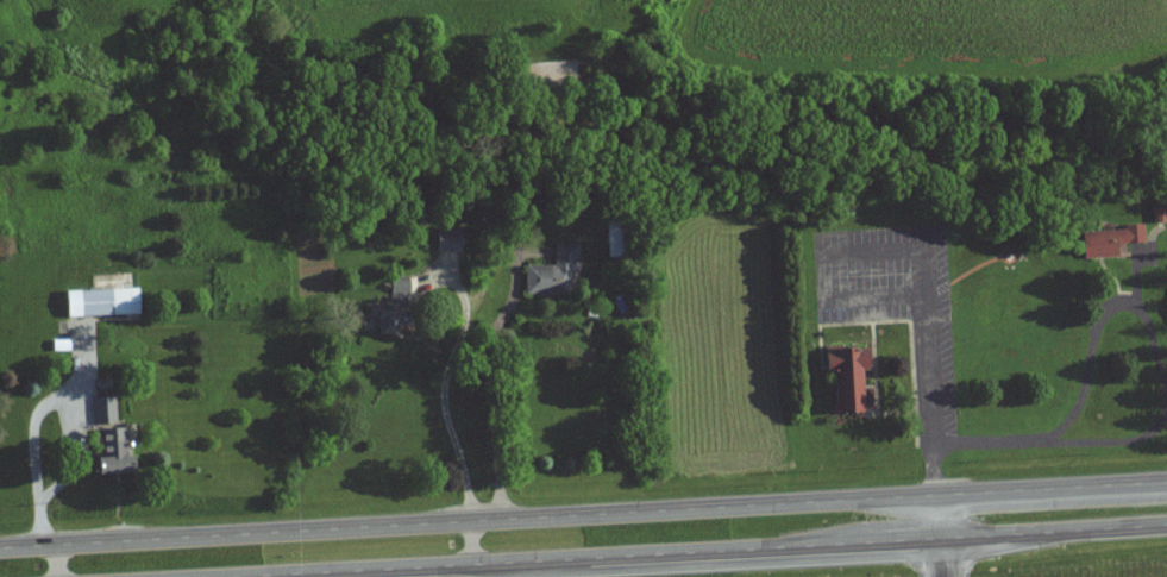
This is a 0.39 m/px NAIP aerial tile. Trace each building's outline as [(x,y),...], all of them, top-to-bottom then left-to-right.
[(1079,230),(1081,259),(1119,257),(1119,245),(1145,244),(1144,227),(1079,230)] [(469,252),(470,230),(443,229),(442,251),(469,252)] [(532,265),(532,294),(587,295),(587,244),(560,243),(560,266),(532,265)] [(401,334),(400,323),(420,322),(419,286),(394,287),(395,309),(383,310),(384,334),(401,334)] [(74,317),(146,316),(145,289),(74,290),(74,317)] [(860,371),(871,370),(871,349),(831,351),(832,361),(818,362),(819,372),(833,372),(834,414),(862,412),(860,371)] [(102,399),(107,477),(147,474),(146,456),(137,457),(135,427),(123,428),(121,397),(102,399)]
